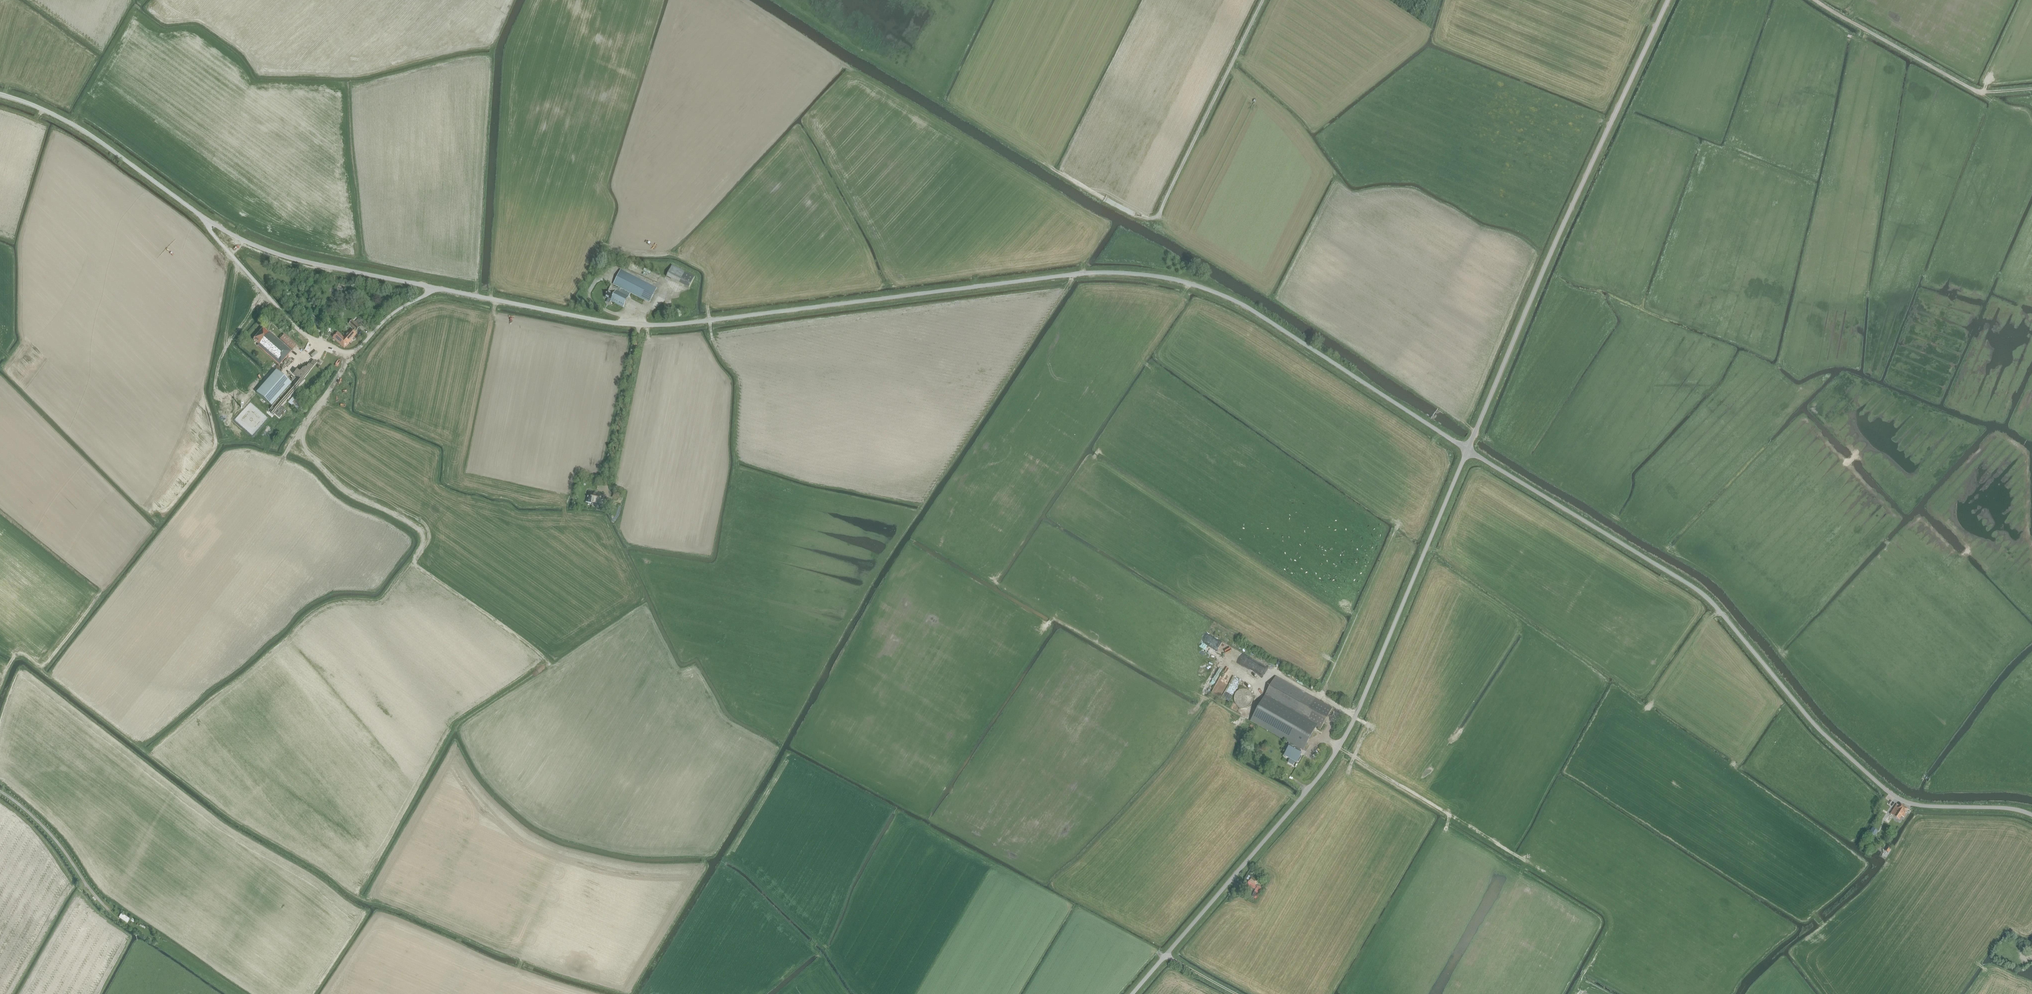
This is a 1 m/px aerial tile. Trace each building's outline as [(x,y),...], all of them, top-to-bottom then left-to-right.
[(689,288),(695,277),(672,265),(666,277),(689,288)] [(649,303),(656,288),(621,270),(613,284),(618,287),(617,289),(611,285),(608,291),(605,297),(608,299),(607,301),(610,303),(610,301),(623,307),(630,293),(649,303)] [(314,324),(318,320),(312,315),(309,320),(314,324)] [(360,327),(355,322),(353,320),(349,324),(357,331),(360,327)] [(268,332),(263,328),(253,340),(258,344),(257,346),(279,365),(291,351),(269,331),(268,332)] [(343,338),(349,343),(353,339),(357,335),(351,329),(344,338),(343,338)] [(343,338),(344,338),(338,333),(333,338),(344,348),(349,343),(343,338)] [(271,406),(291,384),(276,370),(256,393),(271,406)] [(299,411),(303,406),(292,397),(288,403),(299,411)] [(602,506),(604,494),(588,491),(586,502),(592,503),(592,504),(602,506)] [(1200,631),(1197,639),(1212,645),(1215,637),(1200,631)] [(1223,672),(1215,689),(1222,689),(1223,690),(1222,691),(1216,691),(1216,694),(1228,700),(1230,700),(1239,681),(1234,679),(1233,679),(1231,684),(1231,679),(1227,679),(1227,675),(1228,675),(1229,672),(1223,672)] [(1301,748),(1303,750),(1316,728),(1320,730),(1332,708),(1276,676),(1251,721),(1290,742),(1297,746),(1301,748)] [(1239,692),(1240,696),(1238,696),(1239,704),(1249,703),(1249,699),(1250,699),(1249,691),(1239,692)] [(1284,756),(1290,759),(1295,762),(1296,763),(1297,761),(1298,762),(1300,758),(1299,757),(1301,754),(1298,753),(1294,751),(1297,746),(1290,742),(1287,747),(1289,748),(1284,756)] [(1899,820),(1902,816),(1904,817),(1906,814),(1905,813),(1907,809),(1900,805),(1899,807),(1896,805),(1890,814),(1899,820)] [(1873,827),(1869,832),(1875,836),(1878,830),(1873,827)] [(1260,881),(1258,880),(1251,877),(1249,880),(1248,882),(1247,884),(1255,889),(1257,886),(1258,885),(1259,883),(1260,881)] [(1263,889),(1266,883),(1262,882),(1259,887),(1257,886),(1251,898),(1256,901),(1263,889)] [(127,922),(130,918),(122,913),(119,917),(127,922)]
